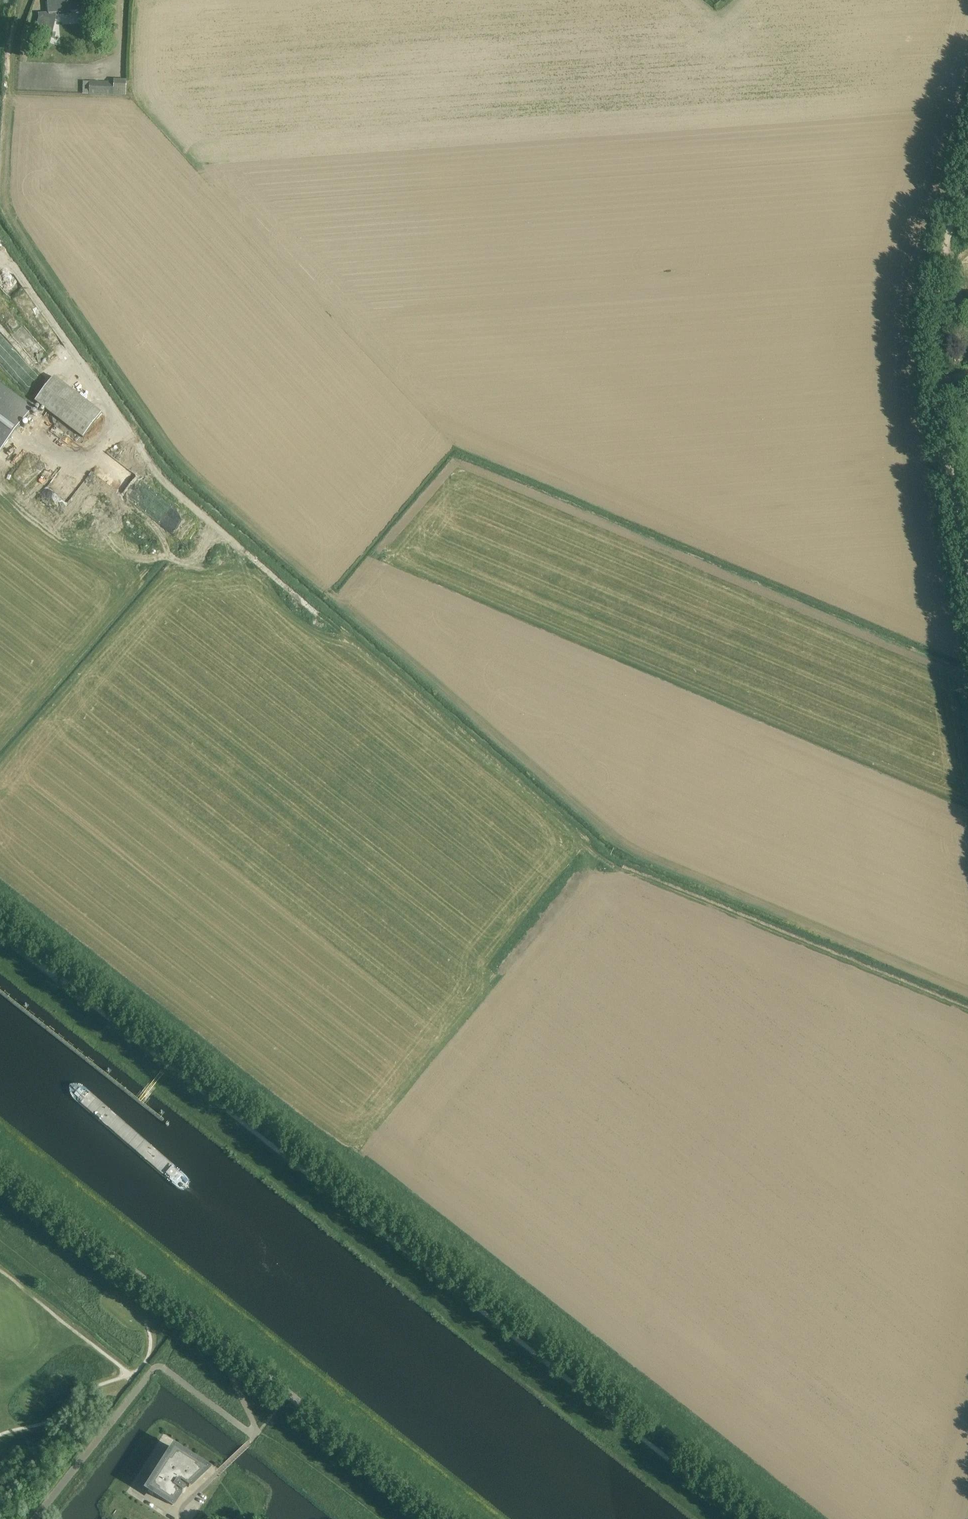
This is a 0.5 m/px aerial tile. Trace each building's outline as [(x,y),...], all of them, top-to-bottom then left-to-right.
[(44,13),(45,16),(38,17),(34,36),(51,40),(56,16),(71,15),(71,12),(78,11),(77,0),(47,0),(48,12),(44,13)] [(89,82),(89,93),(126,95),(126,80),(113,79),(113,82),(95,82),(95,83),(89,82)] [(53,376),(35,401),(83,437),(101,413),(53,376)] [(31,409),(0,385),(0,450),(31,409)] [(181,1486),(183,1484),(189,1488),(208,1469),(208,1468),(207,1469),(174,1448),(147,1489),(173,1506),(180,1494),(177,1493),(178,1490),(181,1492),(182,1493),(183,1493),(184,1492),(185,1492),(185,1491),(185,1490),(185,1489),(185,1488),(184,1488),(181,1486)]
